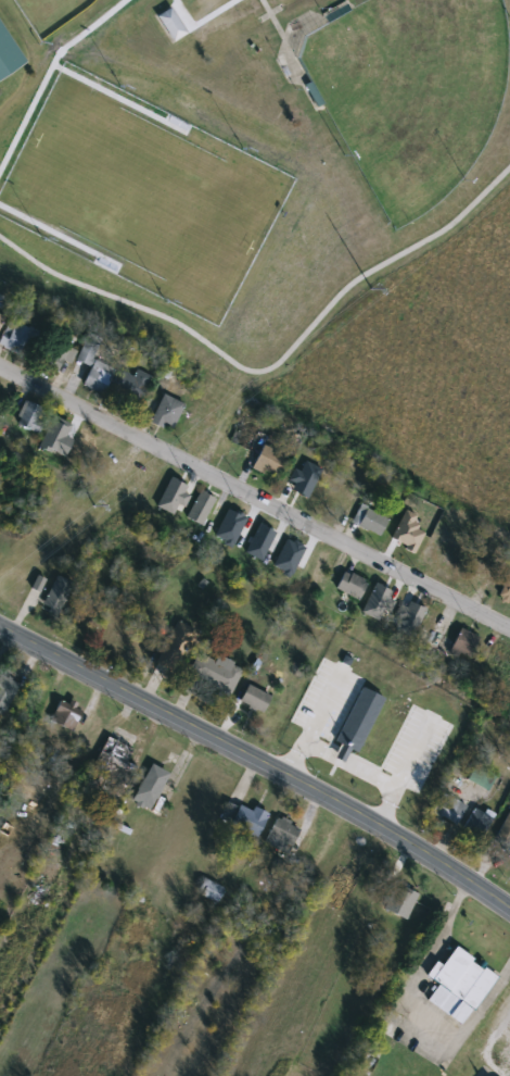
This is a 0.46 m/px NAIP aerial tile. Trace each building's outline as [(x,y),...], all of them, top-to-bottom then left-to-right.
[(170,38),(154,13),(167,4),(183,30),(170,38)] [(23,58),(0,24),(0,73),(23,58)] [(18,354),(0,345),(0,342),(11,321),(31,331),(18,354)] [(114,370),(103,396),(82,387),(91,367),(76,362),(88,334),(102,339),(93,361),(114,370)] [(58,372),(41,363),(54,340),(76,353),(69,364),(64,361),(58,372)] [(130,376),(133,368),(151,376),(139,401),(112,388),(119,371),(130,376)] [(184,404),(173,433),(151,423),(163,396),(184,404)] [(38,434),(17,425),(27,402),(48,410),(38,434)] [(277,479),(252,466),(263,446),(258,443),(263,434),(282,443),(278,452),(289,458),(277,479)] [(289,489),(296,473),(316,483),(307,499),(289,489)] [(187,517),(201,491),(216,500),(201,526),(187,517)] [(359,502),(349,521),(378,535),(386,516),(359,502)] [(405,508),(390,536),(404,543),(401,547),(411,552),(423,530),(415,526),(418,520),(412,516),(415,513),(405,508)] [(281,547),(281,564),(255,564),(255,535),(279,535),(279,547),(281,547)] [(226,553),(232,537),(247,542),(241,559),(226,553)] [(335,591),(343,572),(367,580),(360,600),(335,591)] [(58,616),(41,609),(56,576),(73,584),(58,616)] [(506,580),(509,582),(509,603),(498,598),(506,580)] [(394,618),(405,595),(420,601),(408,626),(394,618)] [(194,627),(173,671),(156,663),(178,620),(194,627)] [(415,645),(422,628),(444,639),(436,654),(415,645)] [(480,637),(470,662),(450,653),(459,629),(480,637)] [(218,655),(243,668),(230,696),(189,675),(200,653),(216,662),(218,655)] [(262,714),(240,703),(248,685),(270,697),(262,714)] [(50,722),(62,698),(84,709),(72,731),(50,722)] [(95,766),(111,738),(131,749),(117,778),(95,766)] [(169,773),(153,808),(135,799),(151,764),(169,773)] [(432,813),(443,793),(467,806),(457,826),(432,813)] [(257,839),(229,826),(240,802),(268,815),(257,839)] [(494,819),(481,841),(462,830),(475,808),(494,819)] [(265,843),(278,816),(301,828),(286,854),(265,843)] [(40,868),(54,875),(60,862),(47,855),(40,868)] [(197,891),(205,878),(226,890),(217,904),(197,891)] [(418,896),(405,921),(383,910),(396,885),(418,896)] [(463,1026),(428,1002),(438,985),(426,977),(436,962),(443,966),(455,948),(497,975),(463,1026)]
